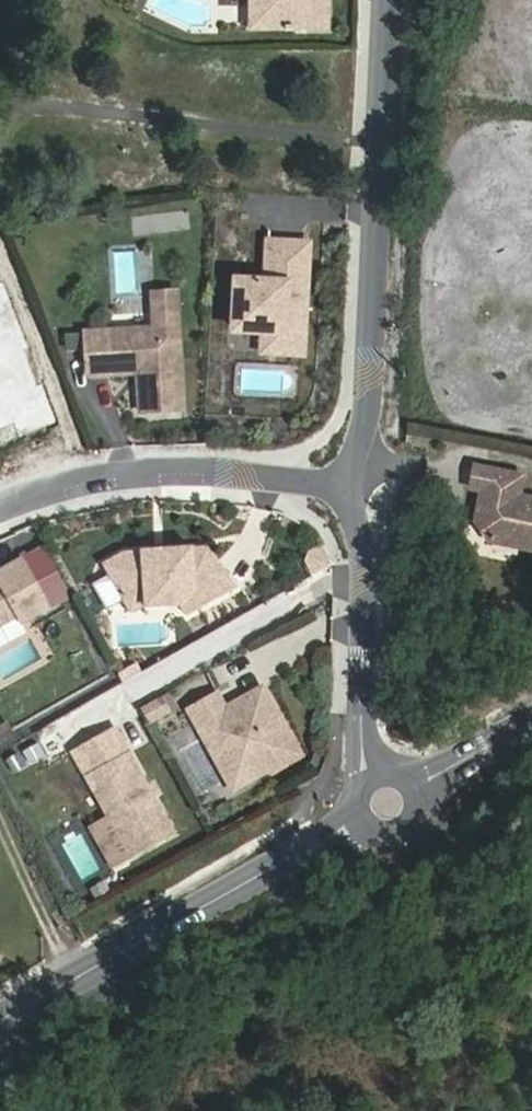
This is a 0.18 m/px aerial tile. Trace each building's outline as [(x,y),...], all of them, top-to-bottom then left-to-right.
[(246,20),(264,19),(264,0),(246,0),(246,20)] [(264,19),(306,19),(306,12),(323,12),(322,3),(319,0),(264,0),(264,19)] [(296,234),(263,233),(261,274),(233,273),(230,322),(259,323),(279,324),(278,344),(300,345),(302,299),(293,299),(296,234)] [(305,234),(296,234),(293,299),(302,299),(305,234)] [(173,288),(152,289),(154,321),(82,326),(84,369),(135,365),(137,405),(180,403),(174,320),(173,288)] [(0,328),(0,436),(8,433),(6,426),(53,408),(44,384),(33,388),(24,368),(30,366),(13,323),(0,328)] [(259,323),(258,343),(278,344),(279,324),(259,323)] [(473,468),(470,489),(481,491),(486,492),(485,503),(479,507),(476,524),(490,541),(531,548),(531,497),(517,494),(520,475),(473,468)] [(306,546),(304,555),(310,568),(330,558),(320,539),(306,546)] [(98,555),(125,604),(142,594),(141,590),(166,589),(176,599),(184,608),(234,580),(204,540),(164,542),(164,546),(145,547),(145,542),(118,544),(98,555)] [(13,608),(17,615),(44,600),(16,552),(0,561),(0,615),(13,608)] [(214,686),(185,702),(194,718),(201,715),(215,741),(220,738),(228,751),(249,757),(260,751),(266,762),(296,746),(286,728),(282,730),(278,722),(281,719),(259,680),(222,701),(214,686)] [(135,706),(143,723),(173,708),(165,691),(135,706)] [(194,718),(230,783),(266,762),(260,751),(249,757),(228,751),(220,738),(215,741),(201,715),(194,718)] [(119,718),(77,741),(135,845),(177,822),(119,718)] [(17,738),(9,721),(0,725),(0,746),(17,738)] [(114,807),(95,818),(116,856),(135,845),(114,807)]
